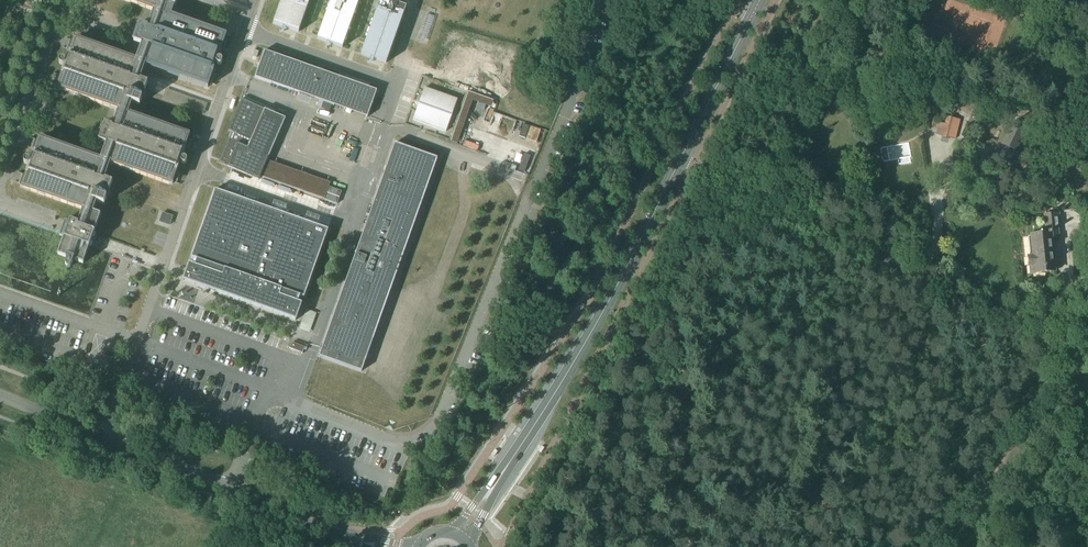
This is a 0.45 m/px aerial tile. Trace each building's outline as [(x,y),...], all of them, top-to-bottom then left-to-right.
[(156,11),(155,12),(153,11),(147,26),(140,24),(139,25),(137,25),(132,39),(134,40),(134,42),(141,44),(136,59),(138,60),(137,62),(75,40),(58,88),(120,110),(120,112),(117,111),(112,126),(104,123),(98,141),(106,144),(100,159),(103,159),(102,161),(40,139),(23,187),(85,209),(84,211),(82,210),(77,223),(70,220),(64,237),(62,236),(56,252),(58,253),(58,255),(66,257),(66,256),(68,256),(65,264),(65,265),(65,266),(66,267),(66,268),(67,268),(68,268),(69,268),(70,268),(70,267),(71,267),(71,266),(74,259),(76,259),(75,261),(83,264),(89,246),(91,247),(93,242),(96,233),(95,232),(101,215),(93,212),(97,202),(104,205),(107,198),(108,199),(109,199),(109,198),(110,198),(110,197),(111,197),(111,196),(111,195),(111,194),(110,193),(109,192),(112,182),(105,179),(110,164),(108,163),(109,162),(171,184),(188,135),(126,113),(126,112),(129,113),(132,103),(139,105),(142,99),(143,99),(144,99),(145,99),(145,98),(146,98),(146,97),(146,96),(146,95),(146,94),(145,94),(145,93),(144,93),(148,82),(140,80),(146,65),(143,64),(144,62),(206,84),(223,36),(161,14),(161,12),(164,13),(168,3),(175,6),(177,0),(126,0),(156,11)] [(298,32),(310,0),(281,0),(273,24),(298,32)] [(342,48),(359,0),(331,0),(317,39),(342,48)] [(385,0),(380,0),(361,55),(386,64),(406,7),(385,0)] [(264,51),(255,78),(367,118),(377,91),(264,51)] [(425,88),(414,121),(446,132),(457,100),(425,88)] [(259,180),(276,141),(286,119),(242,100),(228,131),(232,133),(219,163),(259,180)] [(936,135),(941,136),(941,138),(945,139),(950,140),(954,119),(949,118),(940,116),(936,135)] [(1012,123),(1001,145),(1016,152),(1020,145),(1027,130),(1012,123)] [(320,357),(361,372),(438,159),(395,144),(321,351),(318,357),(320,357)] [(1000,156),(994,167),(998,170),(1004,159),(1000,156)] [(1012,177),(1018,167),(1006,160),(1000,171),(1012,177)] [(325,200),(338,204),(342,192),(329,187),(325,200)] [(194,265),(189,263),(185,274),(183,281),(296,321),(302,304),(296,302),(298,296),(304,298),(328,230),(215,190),(191,258),(196,260),(194,265)] [(1027,256),(1029,267),(1030,267),(1031,275),(1050,273),(1055,272),(1052,239),(1060,238),(1058,223),(1060,223),(1059,213),(1043,215),(1045,232),(1030,234),(1029,234),(1031,255),(1027,256)] [(306,310),(299,330),(310,333),(317,313),(306,310)] [(302,354),(304,348),(292,343),(290,348),(290,350),(302,354)]
